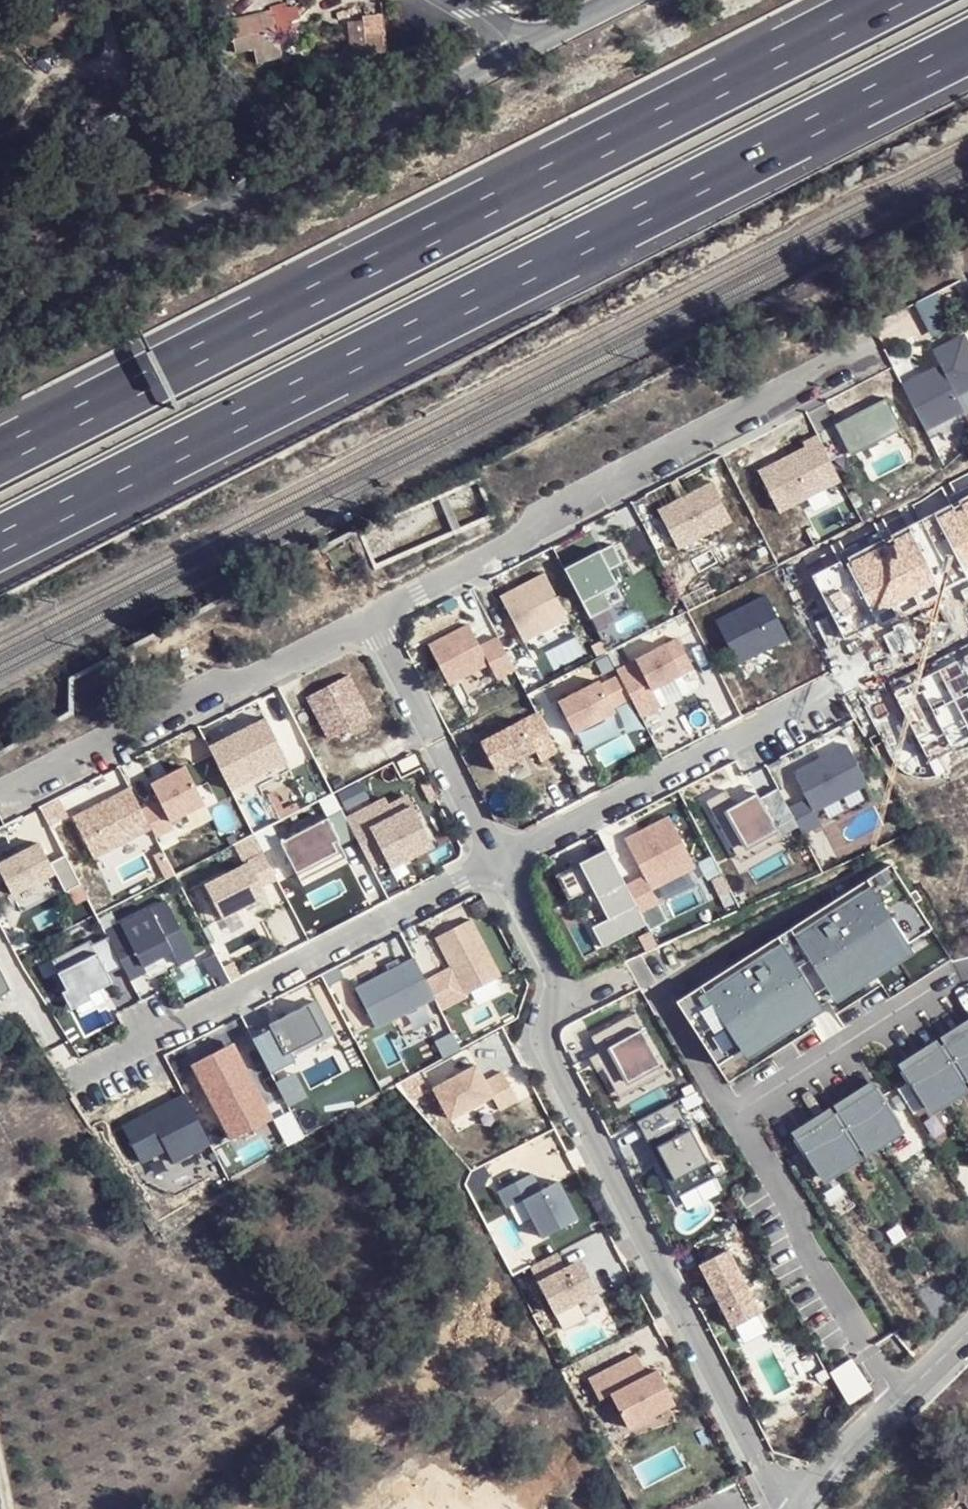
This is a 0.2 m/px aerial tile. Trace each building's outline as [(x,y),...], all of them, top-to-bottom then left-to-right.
[(270,22),(289,16),(288,8),(233,24),(236,38),(254,33),(257,46),(275,41),(270,22)] [(345,18),(347,51),(384,49),(382,15),(345,18)] [(926,431),(964,412),(956,396),(967,391),(967,342),(965,337),(935,352),(942,367),(903,386),(926,431)] [(819,436),(831,461),(901,426),(887,399),(818,434),(819,436)] [(831,461),(819,436),(804,443),(807,448),(759,472),(780,512),(841,481),(831,461)] [(659,511),(678,549),(731,522),(712,484),(659,511)] [(611,546),(565,570),(590,619),(611,608),(602,591),(614,585),(608,572),(621,565),(611,546)] [(500,597),(524,643),(568,620),(544,575),(500,597)] [(716,622),(738,665),(788,639),(767,596),(716,622)] [(524,643),(530,655),(574,632),(568,620),(524,643)] [(514,670),(498,638),(480,647),(469,625),(429,646),(449,685),(489,664),(496,679),(514,670)] [(617,671),(619,676),(630,698),(640,718),(660,707),(652,690),(693,669),(678,640),(617,671)] [(305,697),(326,739),(368,717),(347,676),(305,697)] [(630,698),(619,676),(601,685),(599,682),(558,703),(574,733),(615,712),(613,707),(630,698)] [(537,714),(480,743),(494,771),(535,751),(540,762),(557,753),(537,714)] [(224,780),(265,759),(270,768),(285,760),(263,718),(207,747),(224,780)] [(868,786),(848,747),(794,775),(808,802),(790,811),(803,836),(821,826),(815,813),(868,786)] [(408,750),(392,759),(397,769),(414,760),(408,750)] [(228,789),(270,768),(265,759),(224,780),(228,789)] [(157,801),(140,810),(149,828),(153,837),(171,828),(168,822),(202,804),(183,767),(149,785),(157,801)] [(91,858),(149,828),(140,810),(128,788),(71,818),(91,858)] [(726,791),(706,803),(739,861),(781,838),(757,794),(735,807),(726,791)] [(384,800),(345,820),(353,835),(369,867),(385,860),(427,838),(407,797),(388,807),(384,800)] [(337,843),(353,835),(345,820),(340,811),(279,842),(294,873),(335,852),(328,838),(333,835),(337,843)] [(644,879),(626,888),(640,915),(658,906),(651,892),(688,873),(662,822),(625,841),(644,879)] [(335,852),(294,873),(297,880),(344,856),(337,843),(333,835),(328,838),(335,852)] [(427,838),(385,860),(389,869),(432,847),(427,838)] [(63,855),(48,863),(37,843),(0,862),(0,875),(10,894),(53,872),(63,892),(78,884),(63,855)] [(607,850),(582,863),(586,870),(593,867),(592,864),(609,855),(607,850)] [(203,886),(220,919),(265,896),(261,887),(275,880),(261,854),(246,862),(247,864),(203,886)] [(626,888),(609,855),(592,864),(593,867),(586,870),(582,863),(555,877),(568,902),(592,890),(608,921),(587,932),(597,952),(646,927),(640,915),(626,888)] [(889,861),(674,996),(716,1059),(929,923),(889,861)] [(120,967),(127,980),(143,972),(141,967),(169,953),(175,966),(192,958),(164,903),(103,934),(106,938),(120,967)] [(468,921),(433,939),(446,964),(462,996),(497,978),(468,921)] [(120,967),(106,938),(91,946),(88,942),(49,962),(71,1004),(102,988),(97,979),(120,967)] [(423,979),(413,959),(354,989),(374,1029),(393,1019),(402,1037),(442,1017),(438,1008),(423,979)] [(438,1008),(462,996),(446,964),(423,979),(438,1008)] [(8,990),(0,974),(0,996),(8,990)] [(250,1039),(269,1075),(294,1062),(289,1053),(322,1037),(306,1005),(267,1025),(269,1030),(250,1039)] [(895,1061),(927,1110),(967,1085),(967,1015),(895,1061)] [(661,1066),(632,1017),(591,1041),(600,1057),(596,1059),(616,1093),(661,1066)] [(235,1053),(194,1073),(229,1141),(269,1120),(235,1053)] [(661,1066),(616,1093),(621,1102),(666,1075),(661,1066)] [(476,1067),(432,1091),(449,1121),(492,1098),(499,1112),(517,1102),(503,1074),(485,1084),(476,1067)] [(868,1077),(789,1128),(822,1177),(901,1127),(868,1077)] [(208,1145),(182,1096),(120,1128),(138,1163),(163,1150),(171,1164),(208,1145)] [(675,1103),(635,1124),(646,1144),(651,1141),(661,1161),(656,1164),(674,1199),(714,1179),(675,1103)] [(646,1144),(656,1164),(661,1161),(651,1141),(646,1144)] [(497,1194),(506,1210),(522,1202),(541,1240),(576,1222),(557,1185),(539,1193),(531,1176),(497,1194)] [(699,1269),(731,1332),(760,1317),(728,1254),(699,1269)] [(555,1256),(529,1269),(553,1317),(596,1294),(583,1269),(575,1266),(564,1272),(555,1256)] [(635,1358),(587,1383),(598,1404),(609,1398),(626,1431),(673,1407),(656,1374),(646,1379),(635,1358)]
